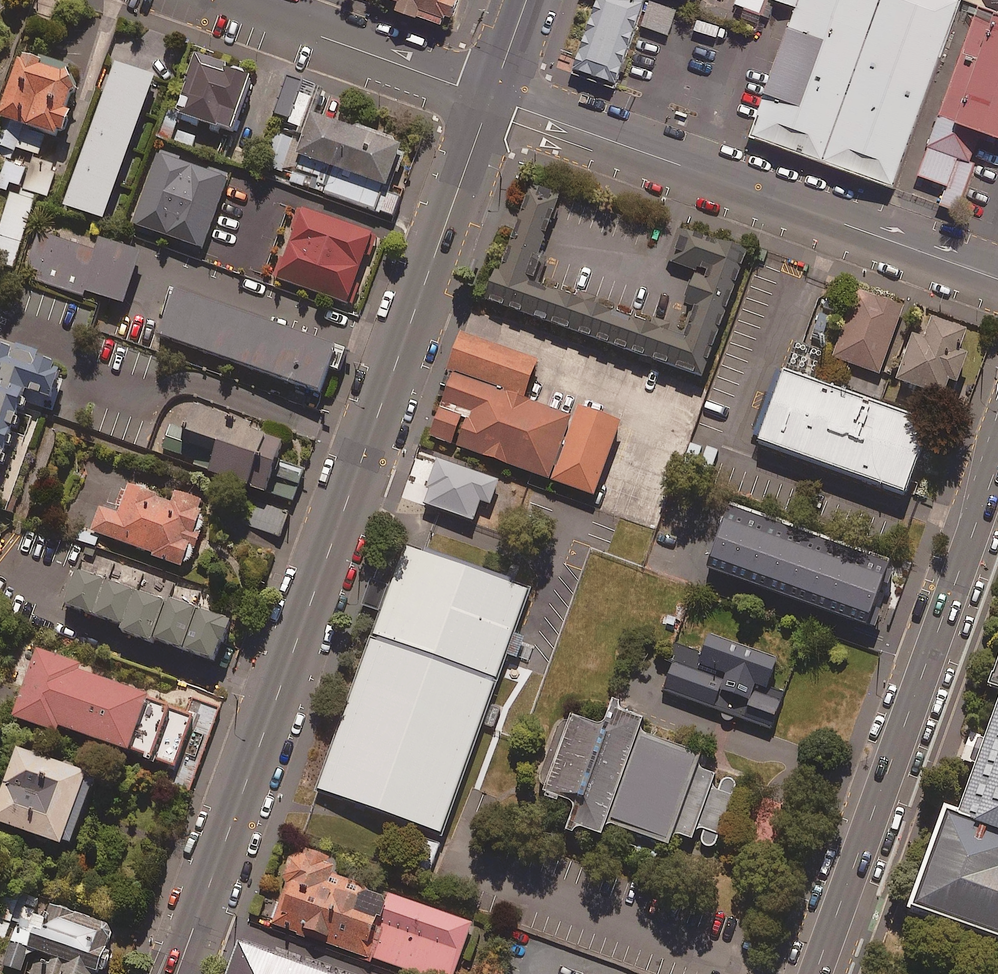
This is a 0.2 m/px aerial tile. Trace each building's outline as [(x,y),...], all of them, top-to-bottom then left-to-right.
[(405,6),(401,15),(420,22),(423,13),(449,22),(451,16),(458,18),(465,0),(390,0),(405,6)] [(575,66),(615,80),(643,0),(598,0),(575,66)] [(735,3),(768,16),(771,8),(763,5),(765,0),(736,0),(735,3)] [(969,0),(803,0),(754,130),(901,185),(970,0),(969,0)] [(733,9),(708,3),(705,14),(731,20),(733,9)] [(978,5),(916,178),(973,199),(997,134),(997,12),(978,5)] [(225,63),(195,53),(177,112),(233,130),(250,74),(223,66),(225,63)] [(19,55),(0,109),(0,115),(4,117),(0,128),(0,141),(38,155),(46,132),(60,137),(70,109),(66,107),(77,76),(19,55)] [(154,75),(116,61),(64,204),(103,218),(154,75)] [(401,144),(312,112),(321,86),(285,73),(269,118),(299,128),(296,137),(275,129),(262,166),(289,176),(287,182),(396,221),(405,196),(385,189),(401,144)] [(178,118),(168,114),(159,136),(169,140),(178,118)] [(228,175),(158,150),(133,222),(203,247),(228,175)] [(6,160),(0,178),(0,189),(7,191),(10,182),(20,185),(27,167),(6,160)] [(31,163),(23,189),(48,197),(56,171),(31,163)] [(568,200),(536,188),(498,288),(710,368),(755,250),(696,228),(664,312),(543,267),(568,200)] [(36,196),(20,192),(19,195),(10,192),(0,224),(0,264),(14,268),(36,196)] [(372,232),(301,206),(276,277),(347,303),(372,232)] [(97,249),(39,230),(24,276),(83,295),(85,289),(124,302),(141,251),(100,238),(97,249)] [(343,352),(177,291),(161,336),(327,396),(343,352)] [(902,307),(861,292),(854,312),(850,311),(833,357),(878,374),(902,307)] [(964,332),(930,320),(923,339),(911,334),(894,380),(941,397),(947,381),(955,384),(966,354),(957,351),(964,332)] [(476,330),(462,367),(532,394),(546,356),(476,330)] [(0,343),(0,460),(26,388),(52,397),(63,365),(0,343)] [(532,394),(462,367),(438,432),(554,475),(579,411),(532,394)] [(904,497),(930,423),(782,371),(756,445),(904,497)] [(579,411),(554,475),(601,493),(630,418),(583,401),(579,411)] [(251,429),(199,411),(191,433),(171,426),(163,451),(194,462),(192,468),(267,494),(283,449),(249,437),(251,429)] [(48,416),(34,412),(0,506),(0,508),(13,513),(48,416)] [(499,479),(438,458),(423,501),(474,519),(478,509),(487,512),(499,479)] [(303,469),(287,463),(277,493),(293,499),(303,469)] [(121,515),(100,508),(90,536),(153,556),(151,561),(185,572),(193,548),(198,549),(203,536),(197,534),(205,511),(200,510),(203,501),(177,492),(173,505),(156,500),(157,496),(130,487),(121,515)] [(288,513),(259,503),(251,526),(280,536),(288,513)] [(705,573),(804,609),(810,593),(880,561),(730,507),(705,573)] [(445,840),(533,591),(404,546),(316,795),(445,840)] [(106,579),(77,568),(64,603),(93,614),(106,579)] [(135,590),(106,579),(93,614),(122,625),(135,590)] [(122,625),(120,630),(152,642),(153,637),(167,602),(135,590),(122,625)] [(167,602),(153,637),(183,648),(198,606),(169,595),(167,602)] [(198,606),(183,648),(214,660),(230,618),(198,606)] [(777,658),(709,634),(702,653),(672,643),(666,660),(673,662),(663,691),(771,728),(783,693),(767,687),(777,658)] [(85,665),(42,650),(17,718),(62,734),(65,727),(136,752),(156,696),(84,670),(85,665)] [(608,825),(668,845),(670,840),(675,835),(692,840),(693,834),(697,830),(701,828),(704,829),(701,838),(702,843),(706,847),(711,847),(716,843),(719,834),(723,836),(737,796),(733,795),(736,786),(735,781),(730,778),(725,777),(721,781),(718,790),(714,787),(714,781),(716,773),(704,769),(699,766),(698,760),(701,754),(647,735),(642,731),(640,726),(643,718),(623,711),(619,707),(619,701),(612,699),(604,720),(601,724),(596,724),(570,714),(569,717),(565,717),(561,718),(557,721),(553,725),(536,772),(536,776),(537,780),(540,784),(544,786),(542,792),(567,801),(571,804),(572,810),(566,831),(572,833),(577,828),(583,829),(601,836),(603,830),(608,825)] [(910,912),(997,943),(997,713),(961,817),(944,810),(910,912)] [(17,747),(0,794),(0,822),(69,847),(95,775),(17,747)] [(439,843),(422,838),(413,865),(430,871),(439,843)] [(309,859),(287,920),(433,973),(465,973),(484,924),(309,859)] [(49,917),(34,913),(39,899),(10,890),(0,921),(0,939),(11,942),(3,965),(22,972),(30,949),(37,951),(30,973),(95,973),(97,968),(104,970),(110,952),(105,950),(113,926),(52,905),(49,917)] [(258,924),(239,973),(354,973),(358,962),(258,924)]
